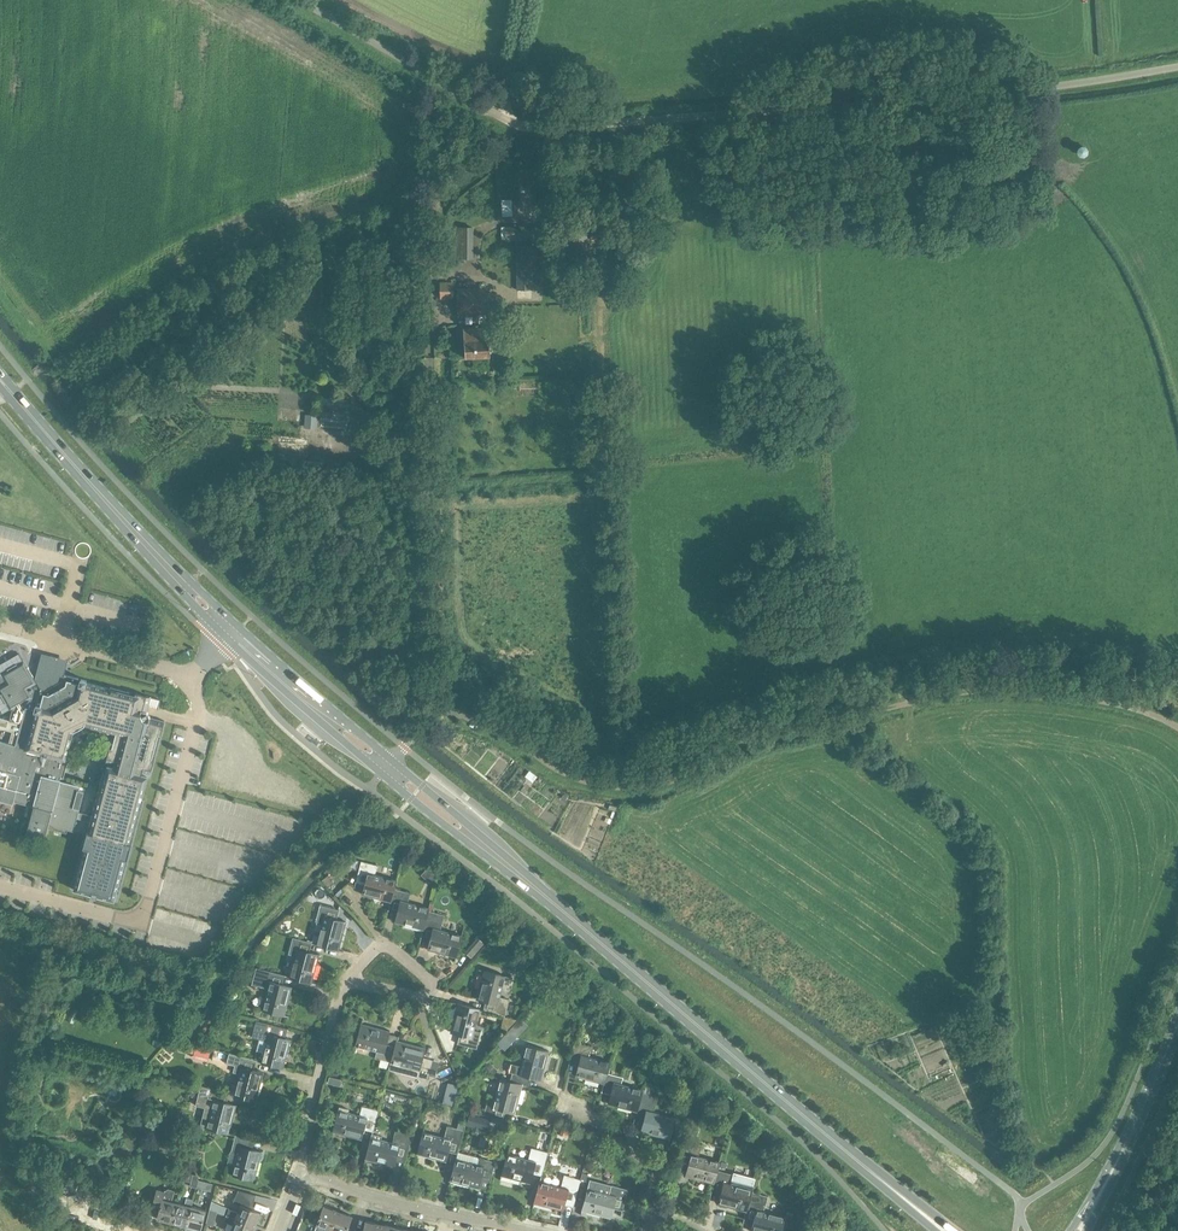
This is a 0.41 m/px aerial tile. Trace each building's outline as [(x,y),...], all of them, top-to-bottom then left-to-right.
[(1077,154),(1079,158),(1084,158),(1087,155),(1088,151),(1085,147),(1081,147),(1077,150),(1077,154)] [(507,240),(539,239),(539,226),(506,227),(507,240)] [(476,256),(476,227),(460,227),(460,256),(476,256)] [(517,290),(542,290),(542,245),(517,246),(517,290)] [(459,314),(489,313),(489,289),(458,290),(459,314)] [(465,358),(468,357),(490,357),(489,328),(465,329),(465,358)] [(340,430),(340,420),(352,420),(352,398),(325,398),(325,429),(340,430)] [(306,415),(305,427),(317,428),(318,416),(306,415)] [(0,741),(0,800),(13,804),(14,801),(30,806),(31,805),(35,806),(28,832),(45,836),(47,828),(66,833),(67,830),(74,831),(80,809),(84,792),(78,790),(79,788),(60,783),(61,777),(64,778),(75,738),(72,737),(74,731),(82,727),(114,735),(107,758),(106,763),(73,893),(114,903),(143,804),(140,803),(147,779),(141,777),(142,773),(150,775),(155,759),(161,736),(164,722),(150,718),(150,717),(147,712),(146,711),(150,697),(143,695),(143,697),(87,683),(88,681),(81,679),(64,675),(63,680),(46,690),(42,689),(43,685),(41,682),(36,680),(35,679),(27,666),(26,666),(18,653),(0,663),(0,711),(2,714),(12,708),(9,720),(0,718),(0,729),(12,732),(8,744),(0,741)] [(41,653),(35,679),(36,680),(41,682),(43,685),(42,689),(46,690),(63,680),(64,675),(66,670),(68,660),(55,657),(41,653)] [(94,757),(96,765),(104,764),(102,755),(94,757)] [(529,774),(526,778),(532,783),(536,778),(533,775),(532,775),(529,774)] [(391,901),(395,888),(394,888),(396,882),(375,877),(378,866),(361,861),(356,882),(366,884),(363,894),(391,901)] [(428,867),(422,874),(431,882),(437,875),(428,867)] [(336,885),(329,876),(322,881),(330,889),(336,885)] [(424,929),(427,918),(429,910),(408,904),(411,893),(395,888),(391,901),(388,910),(398,913),(395,921),(424,929)] [(339,951),(347,922),(349,911),(319,904),(315,921),(323,924),(318,946),(339,951)] [(427,918),(424,929),(422,937),(431,940),(428,948),(457,957),(462,938),(441,932),(443,923),(427,918)] [(311,984),(318,955),(311,953),(313,945),(293,940),(289,954),(297,956),(291,979),(311,984)] [(284,1016),(292,987),(282,985),(284,977),(257,970),(253,984),(270,988),(265,1011),(284,1016)] [(507,999),(500,997),(506,976),(484,970),(477,998),(490,1002),(488,1011),(504,1015),(507,999)] [(477,1048),(482,1032),(475,1030),(480,1009),(458,1003),(451,1031),(465,1035),(463,1044),(477,1048)] [(283,1068),(290,1039),(285,1038),(288,1028),(279,1026),(257,1021),(254,1030),(263,1032),(259,1049),(267,1051),(264,1064),(283,1068)] [(384,1053),(390,1031),(361,1023),(355,1045),(384,1053)] [(489,1036),(478,1046),(491,1060),(501,1050),(489,1036)] [(419,1069),(425,1048),(397,1040),(391,1062),(419,1069)] [(609,1063),(588,1058),(591,1047),(574,1042),(568,1065),(578,1068),(576,1076),(603,1083),(606,1073),(607,1073),(612,1054),(611,1054),(609,1063)] [(554,1051),(521,1043),(520,1044),(530,1046),(524,1069),(512,1066),(509,1080),(528,1085),(530,1076),(542,1079),(549,1051),(554,1052),(554,1051)] [(209,1059),(210,1050),(196,1048),(194,1056),(209,1059)] [(441,1049),(435,1051),(438,1064),(445,1062),(441,1049)] [(256,1101),(264,1072),(255,1070),(257,1061),(230,1054),(227,1063),(236,1065),(234,1073),(242,1075),(236,1096),(256,1101)] [(493,1075),(497,1071),(488,1062),(484,1067),(493,1075)] [(641,1091),(620,1086),(622,1078),(607,1074),(602,1093),(611,1095),(609,1104),(636,1111),(639,1100),(644,1082),(643,1082),(641,1091)] [(329,1076),(327,1083),(334,1084),(335,1078),(329,1076)] [(515,1112),(522,1084),(494,1077),(503,1080),(496,1107),(515,1112)] [(229,1134),(237,1105),(227,1103),(230,1094),(202,1086),(197,1104),(205,1106),(200,1126),(229,1134)] [(674,1119),(655,1114),(660,1093),(643,1088),(634,1121),(643,1123),(641,1131),(669,1138),(668,1143),(669,1143),(677,1110),(676,1110),(674,1119)] [(393,1102),(396,1092),(388,1090),(385,1100),(393,1102)] [(373,1130),(379,1110),(362,1105),(359,1116),(338,1110),(332,1132),(361,1140),(364,1128),(373,1130)] [(470,1114),(466,1126),(473,1128),(472,1131),(479,1133),(480,1129),(487,1131),(490,1120),(470,1114)] [(459,1120),(457,1128),(463,1129),(465,1122),(459,1120)] [(457,1152),(463,1129),(457,1128),(447,1125),(444,1137),(423,1131),(417,1153),(446,1161),(449,1150),(457,1152)] [(404,1162),(412,1134),(396,1130),(392,1144),(371,1138),(365,1158),(393,1166),(395,1159),(404,1162)] [(255,1180),(263,1151),(253,1148),(255,1140),(237,1136),(230,1160),(239,1163),(235,1175),(255,1180)] [(718,1163),(698,1158),(701,1145),(684,1140),(677,1164),(687,1167),(685,1175),(713,1182),(716,1171),(717,1171),(721,1155),(720,1155),(718,1163)] [(161,1141),(159,1153),(173,1155),(175,1144),(161,1141)] [(541,1175),(548,1151),(532,1146),(528,1162),(507,1156),(510,1147),(509,1147),(500,1180),(501,1176),(529,1183),(532,1173),(541,1175)] [(489,1151),(487,1158),(494,1160),(496,1153),(489,1151)] [(490,1180),(496,1161),(494,1160),(487,1158),(479,1156),(477,1165),(455,1159),(449,1180),(478,1188),(481,1177),(490,1180)] [(746,1210),(751,1192),(754,1182),(753,1182),(751,1191),(730,1186),(733,1176),(717,1171),(711,1193),(720,1195),(718,1202),(727,1204),(727,1205),(746,1210)] [(574,1204),(581,1179),(564,1174),(560,1190),(539,1184),(532,1208),(533,1208),(535,1203),(562,1210),(564,1202),(574,1204)] [(626,1188),(591,1178),(591,1181),(589,1181),(580,1215),(581,1215),(582,1210),(610,1218),(613,1208),(621,1210),(626,1188)] [(198,1180),(196,1188),(210,1191),(212,1184),(198,1180)] [(172,1222),(177,1202),(167,1199),(169,1193),(157,1190),(153,1206),(159,1208),(157,1218),(172,1222)] [(227,1215),(255,1227),(261,1213),(252,1209),(256,1195),(238,1190),(233,1202),(241,1205),(238,1212),(230,1209),(227,1215)] [(746,1210),(744,1219),(753,1221),(751,1230),(756,1230),(781,1230),(787,1209),(784,1219),(763,1213),(768,1197),(751,1192),(746,1210)] [(212,1201),(209,1210),(217,1211),(220,1205),(212,1201)] [(186,1226),(191,1206),(177,1202),(172,1222),(186,1226)] [(338,1210),(324,1205),(317,1225),(324,1227),(323,1230),(330,1230),(331,1230),(338,1210)] [(191,1206),(186,1226),(200,1230),(206,1210),(191,1206)] [(214,1226),(217,1211),(209,1210),(206,1224),(214,1226)] [(356,1229),(348,1227),(353,1216),(338,1210),(331,1230),(334,1230),(355,1230),(356,1229)] [(255,1227),(227,1215),(225,1221),(233,1224),(230,1230),(253,1230),(255,1227)] [(380,1223),(366,1220),(364,1230),(379,1230),(380,1223)]
